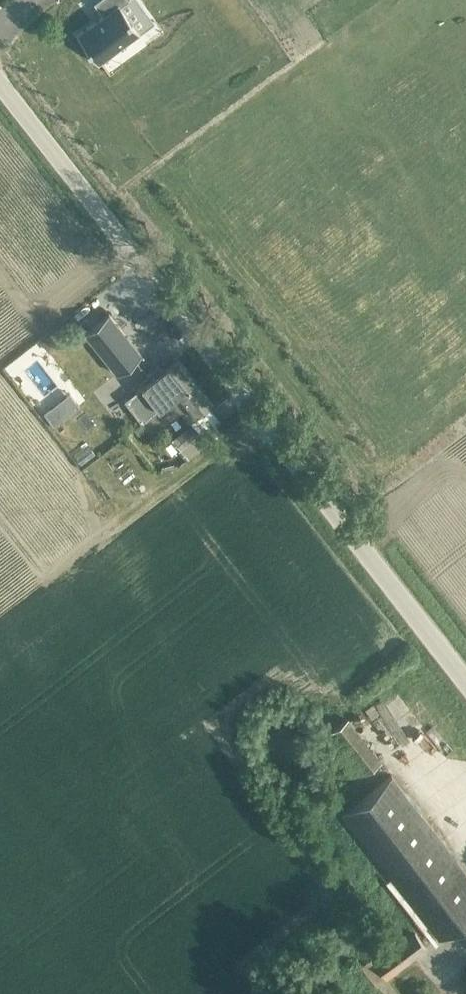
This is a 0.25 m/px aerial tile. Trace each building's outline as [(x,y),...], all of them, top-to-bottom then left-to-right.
[(77,34),(97,62),(139,32),(119,5),(126,0),(99,0),(95,3),(103,14),(77,34)] [(108,313),(84,333),(117,374),(141,355),(108,313)] [(137,390),(123,400),(141,423),(143,422),(151,415),(156,412),(158,410),(171,400),(195,381),(177,359),(163,370),(158,363),(149,371),(153,377),(141,387),(137,390)] [(195,381),(171,400),(180,412),(188,422),(212,403),(195,381)] [(151,415),(143,422),(152,433),(162,426),(169,435),(173,433),(165,423),(156,412),(151,415)] [(174,439),(182,448),(201,433),(193,424),(174,439)] [(385,692),(353,715),(369,738),(378,732),(374,725),(397,708),(385,692)] [(332,731),(364,773),(380,761),(348,719),(332,731)] [(391,775),(342,813),(438,938),(465,917),(465,872),(391,775)]
